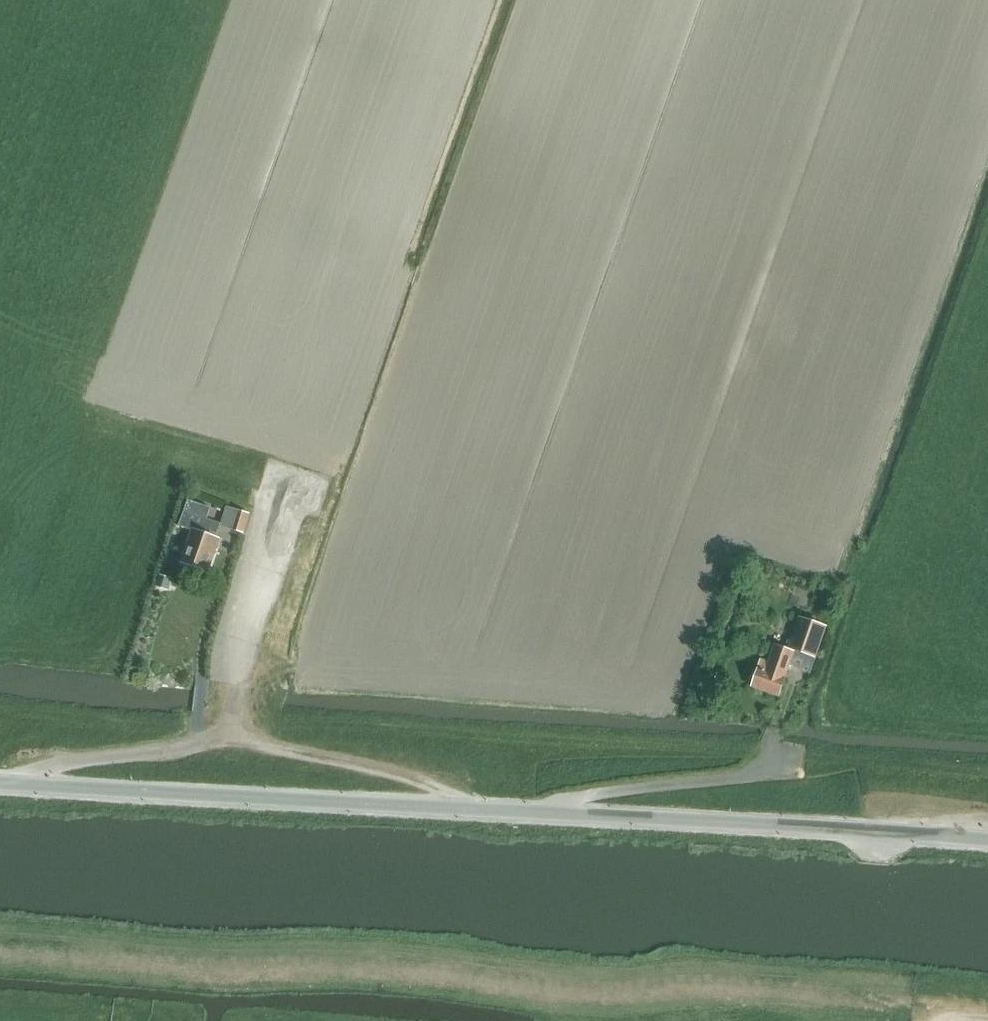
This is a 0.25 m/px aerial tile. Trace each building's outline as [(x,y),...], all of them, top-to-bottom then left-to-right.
[(182,563),(209,573),(220,540),(217,539),(222,523),(208,519),(212,508),(190,500),(186,511),(180,527),(194,532),(182,563)] [(232,530),(245,534),(250,515),(237,511),(232,530)] [(753,688),(780,697),(790,666),(812,673),(827,626),(800,617),(789,649),(776,645),(770,663),(762,660),(753,688)]
